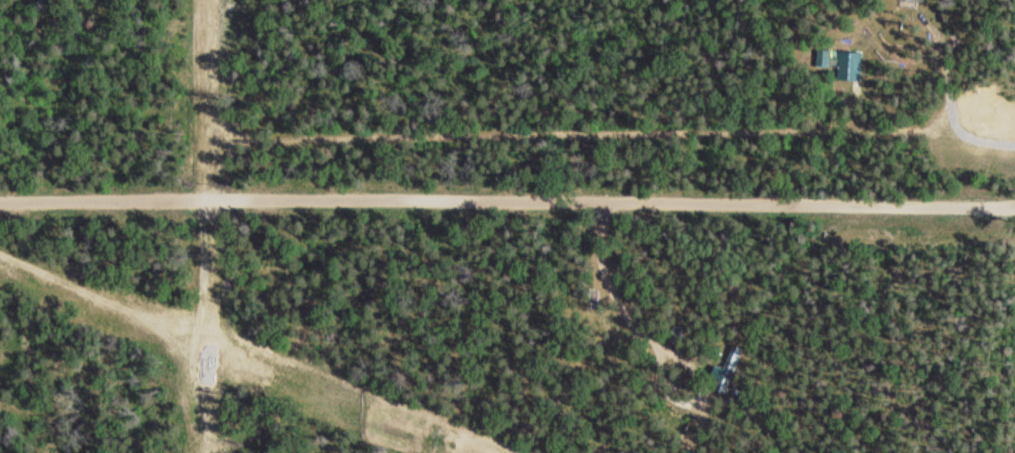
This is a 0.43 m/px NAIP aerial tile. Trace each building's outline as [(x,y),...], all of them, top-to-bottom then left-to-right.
[(837,81),(860,81),(860,52),(837,52),(837,81)] [(742,349),(733,344),(713,388),(723,393),(742,349)]
